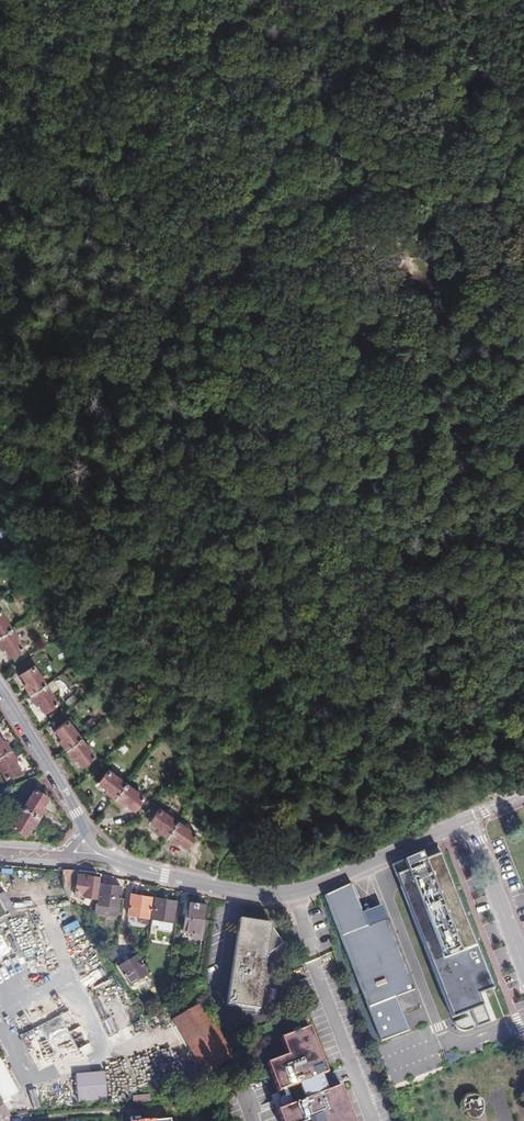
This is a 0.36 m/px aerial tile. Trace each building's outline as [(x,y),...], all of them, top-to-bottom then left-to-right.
[(5,543),(0,544),(0,551),(1,555),(8,553),(5,543)] [(12,664),(25,656),(0,615),(0,646),(0,645),(12,664)] [(55,701),(31,664),(36,661),(31,655),(14,667),(23,682),(21,683),(34,702),(35,701),(42,710),(55,701)] [(76,698),(73,694),(64,700),(68,704),(76,698)] [(62,712),(51,720),(60,735),(58,737),(71,756),(73,755),(79,764),(81,763),(85,769),(95,762),(92,757),(93,755),(68,718),(72,715),(69,711),(62,712)] [(83,721),(87,726),(94,721),(90,716),(83,721)] [(16,759),(4,740),(2,742),(0,738),(0,769),(6,778),(19,770),(14,760),(16,759)] [(131,808),(141,795),(108,768),(97,780),(106,787),(104,789),(122,804),(124,802),(131,808)] [(31,826),(34,828),(45,810),(43,808),(50,796),(36,787),(11,827),(25,835),(31,826)] [(176,841),(186,846),(194,833),(161,811),(152,804),(142,817),(157,828),(156,830),(175,842),(176,841)] [(510,1014),(442,843),(393,864),(397,876),(450,1016),(457,1035),(504,1017),(510,1014)] [(74,871),(63,869),(63,891),(68,898),(74,871)] [(96,898),(100,879),(78,875),(75,894),(83,896),(89,897),(96,898)] [(140,882),(133,880),(128,914),(130,914),(136,915),(148,917),(151,896),(138,894),(140,882)] [(95,903),(94,912),(116,916),(120,888),(101,884),(97,903),(95,903)] [(5,890),(0,893),(0,900),(7,913),(15,909),(5,890)] [(350,890),(319,902),(320,905),(377,1043),(407,1031),(393,999),(414,992),(390,922),(367,928),(350,890)] [(156,898),(152,919),(155,919),(154,925),(172,929),(177,902),(156,898)] [(192,937),(202,939),(205,921),(208,905),(189,903),(185,930),(193,932),(192,937)] [(260,957),(267,958),(284,945),(272,926),(239,922),(238,927),(228,1008),(260,1012),(266,971),(259,971),(260,957)] [(9,952),(0,934),(0,957),(9,952)] [(300,960),(296,952),(291,954),(295,962),(300,960)] [(128,982),(145,973),(135,956),(118,964),(128,982)] [(266,971),(267,958),(260,957),(259,971),(266,971)] [(200,1002),(172,1020),(206,1072),(233,1054),(200,1002)] [(59,1016),(19,1034),(35,1070),(76,1052),(79,1058),(93,1052),(81,1026),(66,1032),(59,1016)] [(332,1083),(329,1076),(310,1025),(299,1029),(293,1031),(281,1036),(288,1054),(267,1061),(278,1091),(272,1093),(283,1120),(355,1120),(341,1084),(333,1087),(332,1083)] [(3,1100),(19,1091),(0,1056),(0,1095),(3,1100)] [(104,1073),(75,1075),(77,1102),(106,1099),(104,1073)] [(39,1108),(37,1089),(29,1090),(31,1109),(39,1108)] [(133,1103),(150,1102),(149,1094),(132,1095),(133,1103)] [(11,1115),(5,1105),(3,1100),(0,1095),(0,1113),(11,1115)] [(477,1100),(466,1104),(471,1117),(482,1113),(477,1100)]
